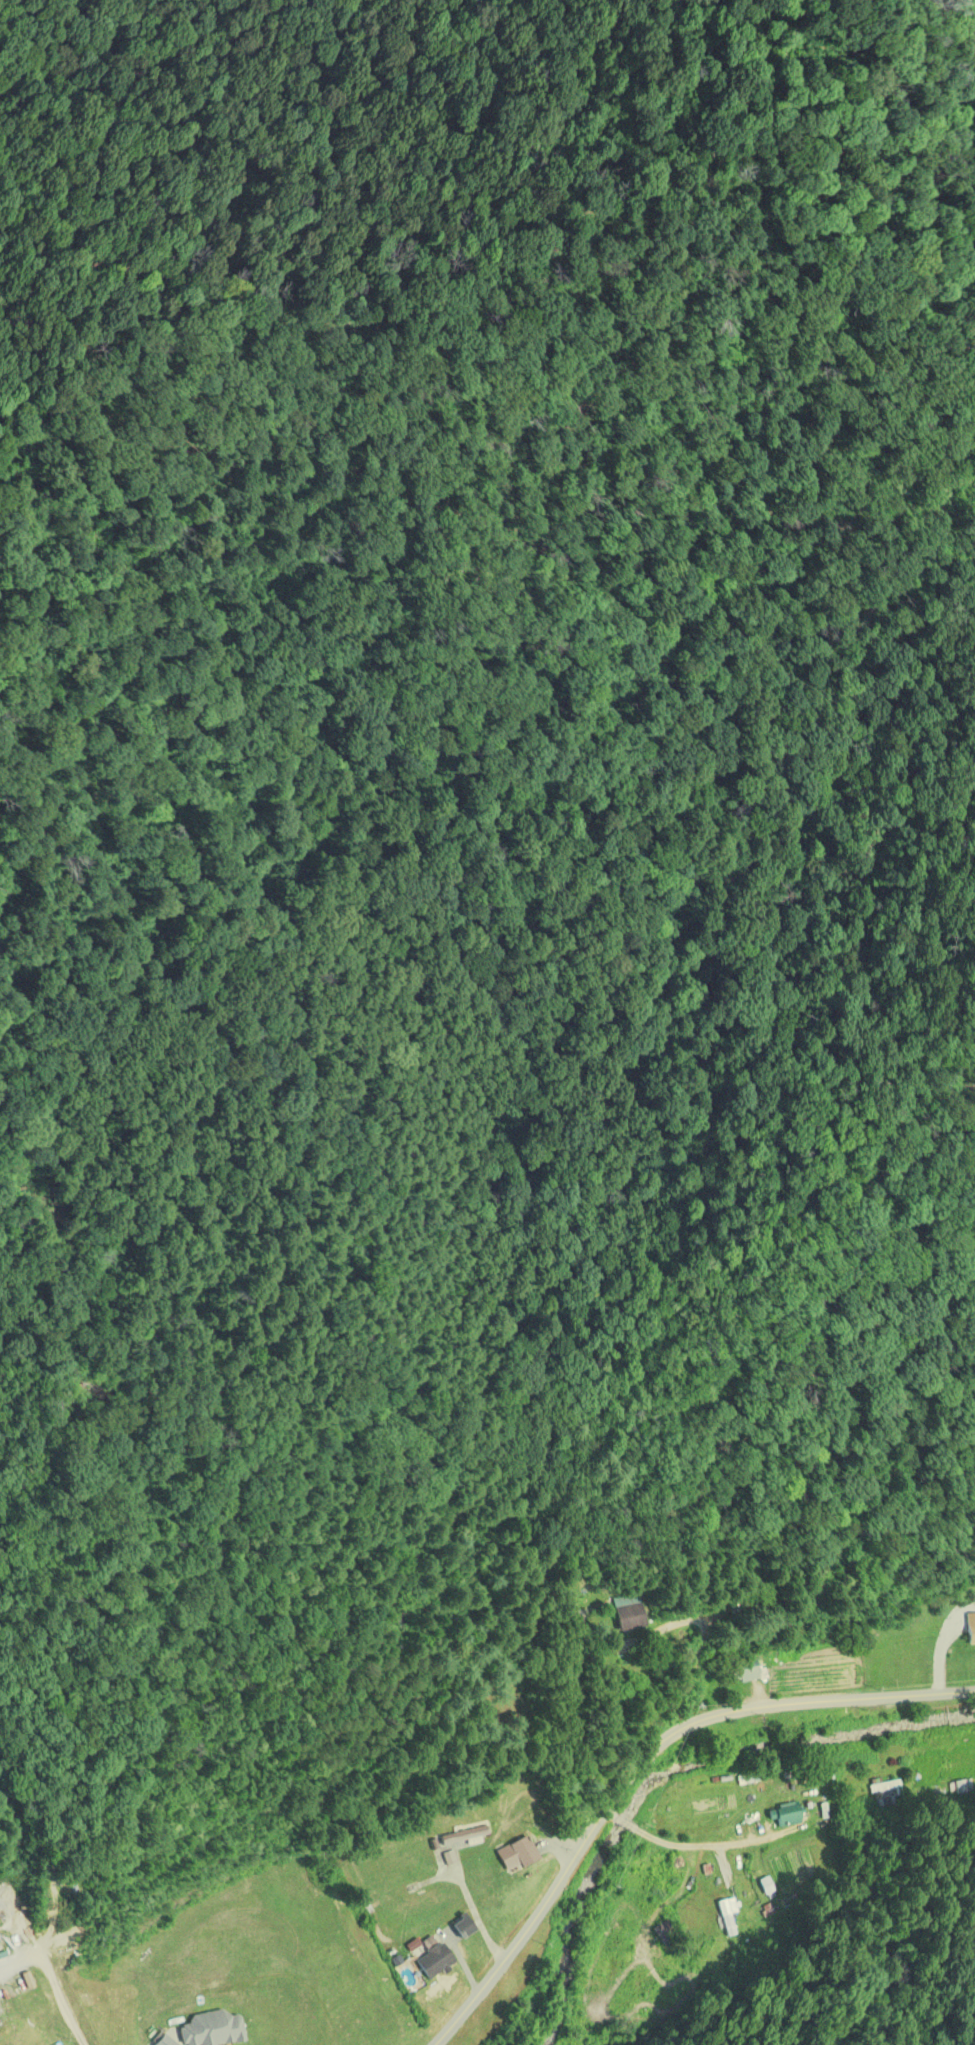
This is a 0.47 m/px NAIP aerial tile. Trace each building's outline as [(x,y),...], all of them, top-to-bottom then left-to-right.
[(621,1633),(650,1627),(642,1594),(614,1600),(621,1633)] [(741,1682),(763,1680),(761,1660),(739,1662),(741,1682)] [(780,1828),(805,1823),(803,1811),(778,1816),(780,1828)] [(490,1836),(488,1826),(442,1836),(444,1846),(490,1836)] [(541,1859),(529,1835),(497,1852),(509,1876),(541,1859)] [(478,1930),(467,1916),(453,1926),(464,1941),(478,1930)] [(415,1960),(429,1981),(456,1962),(442,1941),(415,1960)]
